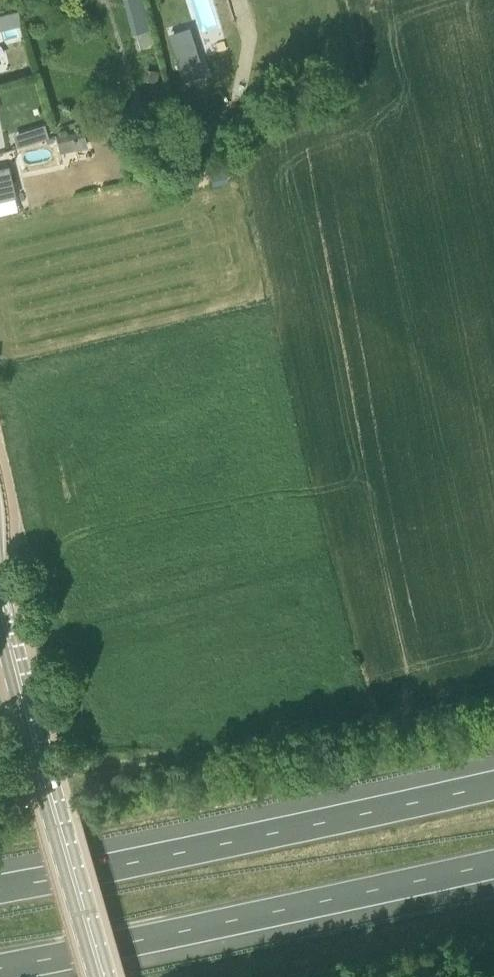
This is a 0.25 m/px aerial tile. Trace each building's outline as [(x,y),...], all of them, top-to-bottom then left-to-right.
[(142,0),(124,0),(125,5),(133,3),(143,45),(152,43),(142,0)] [(198,51),(176,57),(183,82),(205,75),(198,51)] [(159,71),(146,68),(144,79),(157,82),(159,71)] [(32,128),(36,141),(49,137),(45,124),(32,128)] [(73,133),(75,149),(87,147),(84,130),(73,133)] [(16,194),(9,165),(0,168),(0,198),(16,194)]
